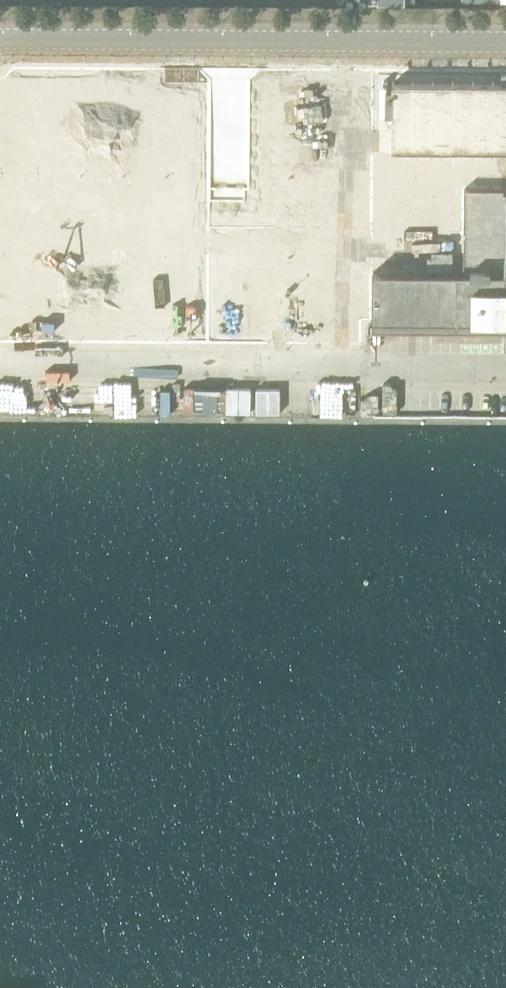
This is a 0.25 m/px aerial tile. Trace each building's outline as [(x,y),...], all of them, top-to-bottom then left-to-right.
[(369,345),(369,327),(505,328),(505,70),(374,69),(0,67),(0,343),(369,345)]
